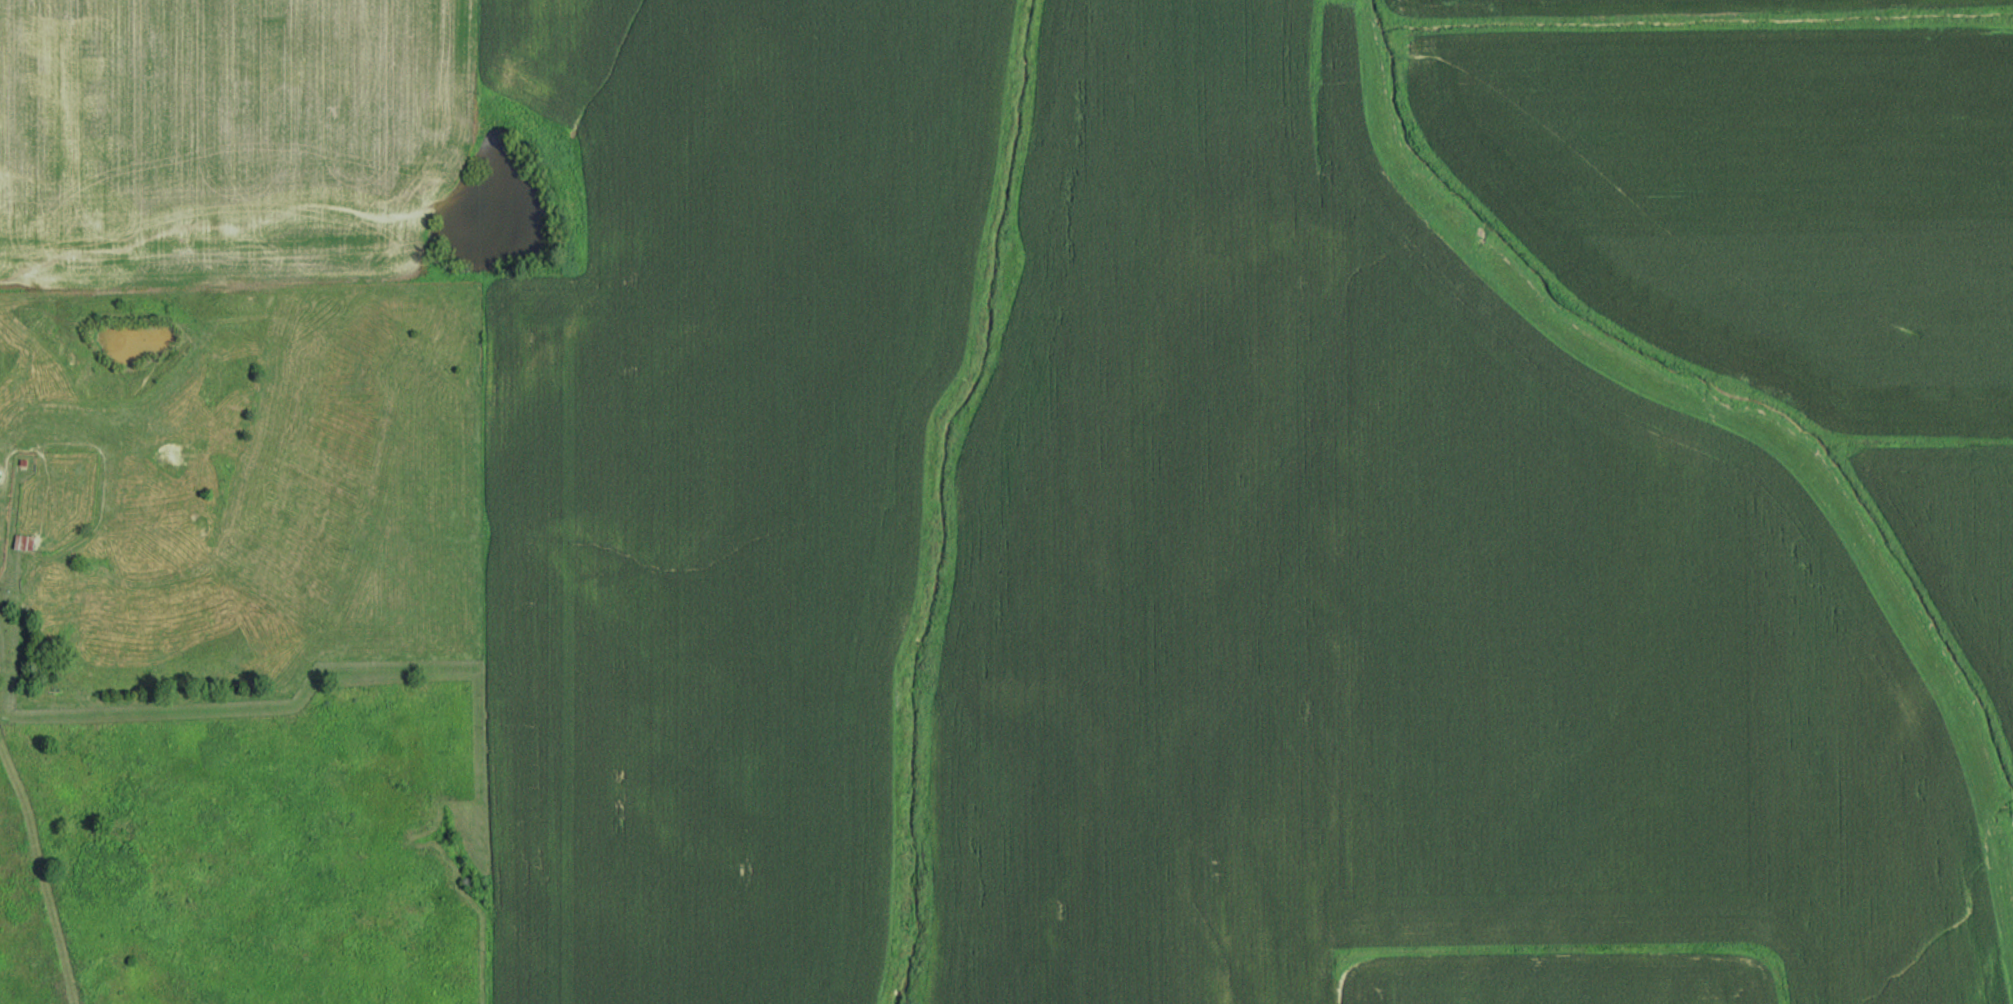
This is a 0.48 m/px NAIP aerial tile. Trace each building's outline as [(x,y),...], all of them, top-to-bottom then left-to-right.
[(14,549),(32,551),(34,536),(15,534),(14,549)]
